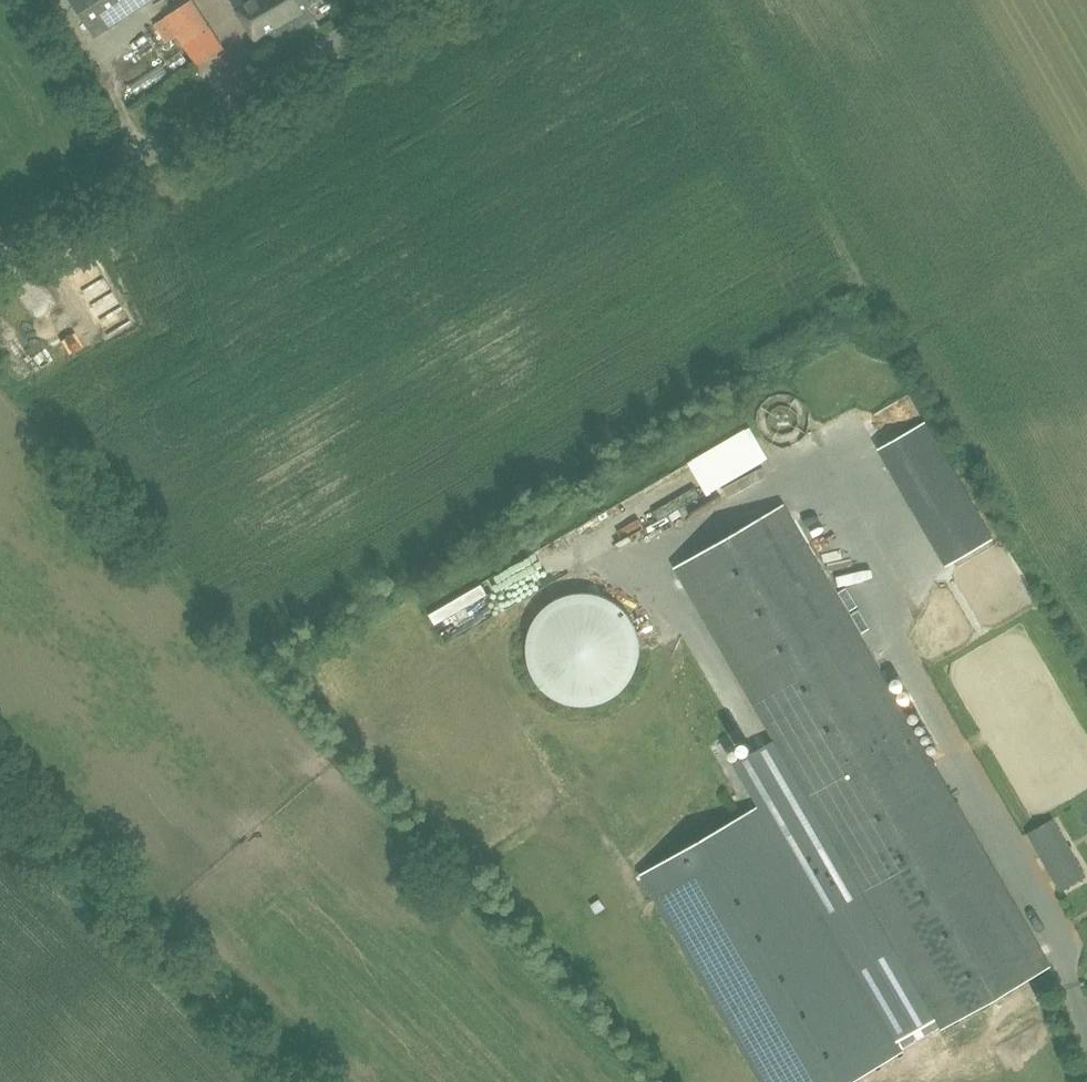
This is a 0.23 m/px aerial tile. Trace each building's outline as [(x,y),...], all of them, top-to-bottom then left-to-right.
[(97,37),(153,0),(73,0),(97,37)] [(193,0),(167,17),(199,66),(225,49),(193,0)] [(297,30),(316,20),(310,7),(322,0),(232,0),(252,34),(261,50),(297,29),(297,30)] [(180,41),(168,49),(181,69),(193,62),(180,41)] [(993,538),(926,422),(879,449),(946,565),(993,538)] [(941,1028),(1051,965),(785,504),(675,568),(941,1028)] [(567,594),(553,600),(542,610),(533,622),(528,636),(526,651),(529,666),(535,680),(545,691),(557,700),(571,705),(585,706),(600,704),(613,698),(624,690),(632,679),(638,667),(641,653),(640,640),(636,627),(629,615),(620,605),(609,598),(596,593),(581,592),(567,594)] [(642,876),(761,1081),(851,1081),(903,1051),(761,807),(642,876)] [(1086,876),(1066,842),(1043,855),(1063,890),(1086,876)]
